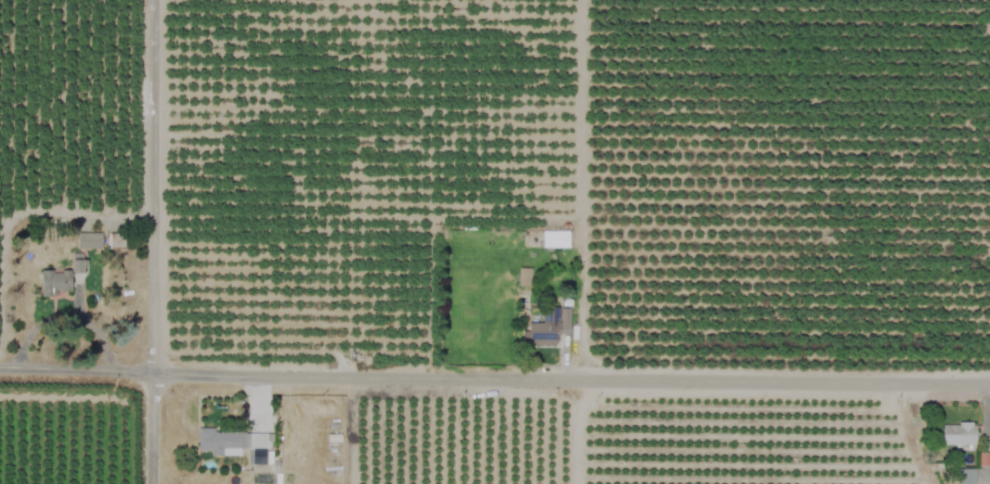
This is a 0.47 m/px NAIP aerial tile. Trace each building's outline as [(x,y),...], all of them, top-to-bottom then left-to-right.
[(568,248),(568,231),(542,231),(542,248),(568,248)] [(101,233),(77,233),(77,248),(101,249),(101,233)] [(84,273),(85,253),(71,253),(71,273),(84,273)] [(517,286),(530,286),(531,268),(518,268),(517,286)] [(71,293),(70,270),(40,271),(41,294),(71,293)] [(528,323),(528,345),(551,344),(550,322),(528,323)] [(941,445),(974,445),(974,424),(942,424),(941,445)] [(269,433),(213,431),(213,428),(198,428),(197,451),(210,451),(210,454),(239,455),(239,448),(247,448),(247,461),(268,462),(269,433)] [(957,469),(957,483),(974,483),(974,469),(957,469)]
